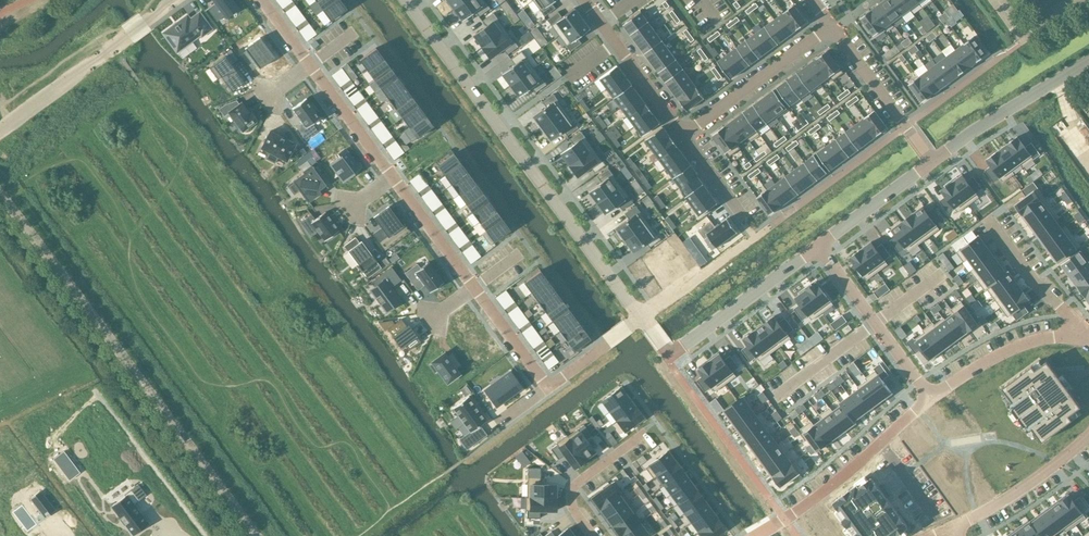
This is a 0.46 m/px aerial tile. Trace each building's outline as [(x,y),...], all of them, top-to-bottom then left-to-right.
[(207,8),(217,21),(225,16),(226,17),(238,8),(232,0),(213,0),(215,2),(207,8)] [(316,1),(323,11),(338,0),(318,0),(316,1)] [(323,11),(330,21),(347,9),(340,0),(338,0),(323,11)] [(453,9),(466,0),(446,0),(453,9)] [(453,9),(462,21),(475,11),(479,17),(490,8),(483,0),(466,0),(453,9)] [(533,0),(544,16),(555,8),(551,3),(555,0),(533,0)] [(889,0),(885,0),(879,4),(892,22),(901,16),(889,0)] [(903,0),(889,0),(901,16),(910,9),(903,0)] [(917,0),(903,0),(910,9),(919,3),(917,0)] [(506,1),(500,5),(506,14),(507,14),(512,10),(506,1)] [(892,22),(879,4),(870,11),(883,29),(884,28),(892,22)] [(794,5),(784,12),(797,30),(807,22),(794,5)] [(558,12),(547,20),(558,36),(582,19),(574,8),(562,17),(558,12)] [(883,29),(870,11),(860,18),(865,25),(864,26),(868,32),(870,31),(875,38),(886,30),(884,28),(883,29)] [(187,15),(163,33),(177,52),(200,35),(202,37),(212,29),(199,12),(190,19),(187,15)] [(624,25),(631,34),(648,22),(641,12),(624,25)] [(784,12),(775,19),(787,37),(797,30),(784,12)] [(486,26),(473,36),(481,47),(505,30),(493,13),(482,21),(486,26)] [(305,19),(300,23),(304,28),(309,24),(305,19)] [(582,19),(558,36),(570,51),(581,43),(577,38),(589,29),(582,19)] [(775,19),(765,26),(778,44),(787,37),(775,19)] [(631,34),(638,44),(655,31),(648,22),(631,34)] [(300,23),(295,27),(299,32),(304,28),(300,23)] [(765,26),(756,33),(769,51),(778,44),(765,26)] [(505,30),(481,47),(490,59),(503,49),(507,55),(518,47),(505,30)] [(638,44),(645,53),(662,41),(655,31),(638,44)] [(756,33),(746,40),(759,58),(769,51),(756,33)] [(987,54),(974,36),(964,44),(977,62),(987,54)] [(246,51),(241,55),(245,60),(250,56),(260,69),(275,57),(260,37),(245,48),(246,51)] [(746,40),(737,47),(750,65),(759,58),(746,40)] [(645,53),(652,63),(669,50),(662,41),(645,53)] [(951,44),(942,51),(946,57),(959,75),(968,68),(955,50),(951,44)] [(977,62),(964,44),(955,50),(968,68),(977,62)] [(900,52),(896,46),(890,51),(894,56),(900,52)] [(737,47),(727,54),(740,72),(750,65),(737,47)] [(376,48),(359,60),(367,70),(383,58),(376,48)] [(231,49),(226,52),(234,63),(238,60),(231,49)] [(652,63),(659,72),(676,59),(669,50),(652,63)] [(828,50),(817,58),(830,76),(833,80),(844,72),(834,59),(835,58),(830,51),(829,52),(828,50)] [(514,64),(501,74),(510,86),(534,68),(521,51),(510,59),(514,64)] [(730,79),(740,72),(727,54),(718,61),(730,79)] [(213,65),(209,68),(217,79),(221,76),(227,84),(232,91),(244,82),(242,78),(225,56),(213,65)] [(959,75),(946,57),(937,63),(950,81),(959,75)] [(383,58),(367,70),(374,80),(390,68),(383,58)] [(830,76),(817,58),(807,65),(820,83),(821,83),(830,76)] [(659,72),(666,82),(683,69),(676,59),(659,72)] [(347,63),(341,68),(350,79),(352,82),(357,77),(347,63)] [(950,81),(937,63),(928,70),(941,88),(950,81)] [(616,65),(598,79),(606,89),(624,76),(616,65)] [(820,83),(807,65),(797,73),(811,91),(810,91),(812,93),(822,85),(821,83),(820,83)] [(374,80),(368,84),(375,93),(380,89),(397,77),(390,68),(374,80)] [(534,68),(510,86),(518,97),(531,87),(535,93),(546,85),(534,68)] [(666,82),(673,91),(690,78),(683,69),(666,82)] [(941,88),(928,70),(919,76),(933,94),(941,88)] [(811,91),(797,73),(787,80),(801,98),(810,91),(811,91)] [(624,76),(606,89),(613,98),(631,85),(624,76)] [(933,94),(919,76),(909,84),(922,102),(933,94)] [(380,89),(375,93),(382,102),(387,98),(404,86),(397,77),(380,89)] [(673,91),(680,101),(697,88),(690,78),(673,91)] [(350,79),(345,83),(348,88),(353,84),(352,82),(350,79)] [(801,98),(787,80),(777,88),(790,106),(801,98)] [(345,83),(340,86),(343,91),(348,88),(345,83)] [(631,85),(613,98),(620,108),(638,95),(631,85)] [(404,86),(387,98),(395,108),(411,96),(404,86)] [(705,98),(697,88),(680,101),(687,110),(705,98)] [(774,90),(764,98),(777,115),(776,116),(778,118),(789,110),(774,90)] [(546,107),(533,117),(541,129),(565,111),(553,94),(542,102),(546,107)] [(638,95),(620,108),(627,117),(645,104),(638,95)] [(395,108),(389,113),(396,122),(402,118),(418,105),(411,96),(395,108)] [(306,98),(292,109),(302,123),(297,127),(306,139),(317,131),(312,124),(320,117),(319,117),(315,112),(318,111),(312,103),(310,104),(306,99),(307,99),(306,98)] [(777,115),(764,98),(754,105),(767,123),(776,116),(777,115)] [(224,105),(219,109),(224,116),(230,113),(243,130),(244,129),(246,131),(255,125),(253,123),(255,121),(249,113),(249,114),(241,103),(240,104),(237,100),(224,105)] [(645,104),(627,117),(634,127),(652,114),(645,104)] [(418,105),(402,118),(409,128),(426,115),(418,105)] [(767,123),(754,105),(744,112),(757,130),(767,123)] [(875,110),(865,118),(878,135),(887,128),(875,110)] [(565,111),(541,129),(550,140),(563,130),(567,136),(578,128),(565,111)] [(757,130),(744,112),(734,120),(747,137),(746,138),(750,142),(760,134),(757,130)] [(652,114),(634,127),(641,136),(659,123),(652,114)] [(426,115),(409,128),(417,138),(433,126),(426,115)] [(878,135),(865,118),(855,125),(868,142),(878,135)] [(747,137),(734,120),(724,127),(737,145),(746,138),(747,137)] [(868,142),(855,125),(846,132),(859,149),(868,142)] [(661,127),(644,140),(651,150),(669,137),(661,127)] [(737,145),(724,127),(713,135),(714,136),(713,137),(718,144),(720,143),(730,157),(740,149),(737,145)] [(270,131),(261,148),(270,152),(266,158),(275,163),(278,156),(286,161),(295,144),(270,131)] [(573,145),(560,154),(569,166),(593,148),(580,131),(569,139),(573,145)] [(859,149),(846,132),(836,139),(849,156),(859,149)] [(392,136),(387,140),(391,145),(396,141),(392,136)] [(669,137),(651,150),(658,159),(676,146),(669,137)] [(1017,137),(1007,144),(1022,165),(1021,165),(1023,167),(1040,154),(1031,143),(1025,147),(1017,137)] [(849,156),(836,139),(827,146),(839,163),(849,156)] [(387,140),(382,144),(386,149),(391,145),(387,140)] [(1007,144),(997,152),(1012,172),(1021,165),(1022,165),(1007,144)] [(676,146),(658,159),(665,169),(683,155),(676,146)] [(839,163),(827,146),(817,153),(830,170),(839,163)] [(303,148),(296,153),(299,158),(306,153),(303,148)] [(316,161),(321,158),(313,148),(309,151),(313,156),(316,161)] [(593,148),(569,166),(577,177),(590,168),(594,173),(605,165),(593,148)] [(341,156),(330,164),(336,171),(335,171),(338,176),(339,175),(343,181),(354,173),(350,167),(355,163),(345,149),(339,153),(341,156)] [(298,162),(294,165),(296,168),(299,165),(300,166),(307,160),(313,156),(309,151),(296,161),(298,162)] [(614,161),(619,157),(615,152),(606,159),(610,164),(614,161)] [(991,166),(985,170),(994,182),(1000,178),(1003,182),(1014,174),(1012,172),(997,152),(986,159),(991,166)] [(454,153),(437,165),(444,175),(461,163),(454,153)] [(683,155),(665,169),(672,178),(690,165),(683,155)] [(827,172),(814,155),(805,162),(818,179),(827,172)] [(625,166),(619,157),(614,161),(620,170),(625,166)] [(818,179),(805,162),(795,169),(808,186),(818,179)] [(461,163),(444,175),(451,185),(468,173),(461,163)] [(690,165),(672,178),(679,187),(696,174),(690,165)] [(293,181),(287,186),(294,195),(300,191),(308,202),(320,193),(318,190),(325,185),(311,166),(303,171),(304,173),(293,181)] [(601,182),(588,192),(596,203),(620,185),(608,168),(597,177),(601,182)] [(1039,168),(1030,175),(1030,176),(1034,181),(1043,174),(1039,168)] [(808,186),(795,169),(786,176),(798,193),(808,186)] [(468,173),(451,185),(458,194),(475,182),(468,173)] [(696,174),(679,187),(686,197),(703,184),(696,174)] [(957,177),(951,181),(968,205),(979,197),(976,193),(982,188),(973,176),(967,181),(962,175),(958,178),(957,177)] [(798,193),(786,176),(776,183),(789,200),(798,193)] [(946,196),(940,201),(948,213),(955,208),(958,213),(968,205),(951,181),(945,185),(946,187),(941,190),(946,196)] [(475,182),(458,194),(465,204),(482,191),(475,182)] [(1026,197),(1016,204),(1023,214),(1045,198),(1033,182),(1021,190),(1026,197)] [(789,200),(776,183),(766,191),(779,208),(789,200)] [(703,184),(686,197),(693,206),(710,193),(703,184)] [(428,185),(423,188),(426,193),(431,189),(428,185)] [(620,185),(596,203),(605,215),(618,205),(622,210),(633,202),(620,185)] [(641,187),(635,191),(639,195),(644,191),(641,187)] [(423,188),(418,192),(421,197),(426,193),(423,188)] [(482,191),(465,204),(472,213),(489,201),(482,191)] [(779,208),(766,191),(757,197),(770,215),(779,208)] [(710,193),(693,206),(700,216),(718,203),(710,193)] [(1068,196),(1063,199),(1067,205),(1072,201),(1068,196)] [(1045,198),(1023,214),(1030,224),(1052,207),(1045,198)] [(489,201),(472,213),(479,222),(496,210),(489,201)] [(628,219),(615,229),(624,240),(648,223),(635,206),(624,214),(628,219)] [(913,214),(912,214),(929,237),(939,229),(936,225),(942,220),(934,208),(927,213),(923,207),(913,214)] [(1052,207),(1030,224),(1037,233),(1055,220),(1059,217),(1052,207)] [(383,228),(374,235),(385,250),(399,240),(393,232),(402,226),(388,208),(375,217),(383,228)] [(496,210),(479,222),(486,232),(503,220),(496,210)] [(311,214),(301,222),(305,228),(312,223),(317,231),(325,241),(339,230),(325,212),(315,219),(311,214)] [(912,214),(902,222),(919,244),(929,237),(912,214),(913,214),(912,214)] [(711,221),(699,231),(704,238),(707,235),(716,247),(737,231),(728,219),(716,228),(711,221)] [(503,220),(486,232),(493,242),(510,230),(503,220)] [(1055,220),(1037,233),(1044,243),(1062,229),(1055,220)] [(896,236),(890,240),(899,252),(905,248),(908,252),(919,244),(902,222),(892,229),(896,236)] [(648,223),(624,240),(632,252),(645,242),(649,247),(660,239),(648,223)] [(450,226),(445,230),(449,234),(454,230),(450,226)] [(1062,229),(1044,243),(1051,252),(1073,236),(1066,226),(1062,229)] [(954,230),(945,236),(949,242),(958,235),(954,230)] [(963,237),(951,245),(964,262),(968,259),(986,245),(979,235),(968,243),(963,237)] [(1073,236),(1051,252),(1058,262),(1080,246),(1073,236)] [(355,237),(344,246),(348,251),(358,265),(362,270),(367,278),(381,268),(376,261),(376,260),(372,254),(371,255),(361,241),(359,242),(355,237)] [(469,240),(464,244),(467,249),(472,245),(469,240)] [(871,242),(861,250),(877,272),(888,264),(885,260),(891,255),(882,244),(876,248),(871,242)] [(464,244),(459,248),(462,253),(467,249),(464,244)] [(986,245),(968,259),(974,268),(975,268),(993,255),(986,245)] [(861,250),(850,257),(859,269),(858,270),(861,275),(863,274),(867,280),(877,272),(861,250)] [(1080,250),(1060,264),(1069,276),(1088,261),(1080,250)] [(949,272),(955,267),(944,252),(938,257),(949,272)] [(396,254),(389,259),(392,263),(399,257),(396,254)] [(974,268),(970,271),(977,281),(1000,264),(993,255),(975,268),(974,268)] [(910,275),(917,270),(910,261),(904,266),(910,275)] [(1069,276),(1077,286),(1077,287),(1088,278),(1088,263),(1088,261),(1069,276)] [(417,263),(405,273),(414,285),(421,280),(430,292),(444,283),(428,262),(421,268),(417,263)] [(656,275),(645,282),(652,292),(681,275),(674,263),(655,274),(656,275)] [(1000,264),(977,281),(985,291),(987,289),(1007,274),(1007,273),(1000,264)] [(375,287),(371,290),(376,298),(375,298),(380,304),(381,304),(386,311),(400,301),(391,288),(401,280),(391,267),(375,279),(379,284),(375,287)] [(523,282),(518,286),(526,296),(531,293),(548,281),(540,270),(523,282)] [(1007,274),(987,289),(994,298),(1016,281),(1009,272),(1007,273),(1007,274)] [(1076,287),(1085,298),(1088,295),(1088,278),(1077,287),(1077,286),(1076,287)] [(548,281),(531,293),(538,302),(555,290),(548,281)] [(1016,281),(994,298),(1001,307),(1023,291),(1016,281)] [(811,284),(805,289),(822,312),(833,305),(816,282),(812,285),(811,284)] [(886,283),(874,292),(878,298),(890,290),(886,283)] [(800,304),(794,309),(802,321),(809,316),(812,320),(822,312),(805,289),(799,293),(800,295),(795,298),(800,304)] [(555,290),(538,302),(545,312),(562,300),(555,290)] [(1023,291),(1001,307),(1008,317),(1012,314),(1017,321),(1029,312),(1024,306),(1030,301),(1023,291)] [(562,300),(545,312),(552,321),(569,309),(562,300)] [(514,301),(509,305),(513,310),(518,306),(514,301)] [(961,302),(951,309),(954,313),(968,331),(978,324),(961,302)] [(509,305),(504,309),(508,314),(513,310),(509,305)] [(569,309),(552,321),(559,331),(576,319),(569,309)] [(945,320),(958,338),(968,331),(954,313),(945,320)] [(842,315),(831,324),(835,330),(847,321),(842,315)] [(774,316),(764,324),(780,346),(791,338),(788,334),(794,330),(785,318),(779,322),(774,316)] [(934,325),(949,345),(958,338),(945,320),(944,318),(934,325)] [(392,320),(379,323),(385,331),(388,329),(393,336),(393,337),(401,348),(405,345),(409,351),(421,342),(409,325),(407,326),(401,319),(394,324),(392,320)] [(471,319),(457,329),(475,354),(489,344),(471,319)] [(576,319),(559,331),(566,340),(583,328),(576,319)] [(529,321),(524,325),(527,329),(532,325),(529,321)] [(933,323),(922,330),(924,332),(939,352),(949,345),(934,325),(933,323)] [(754,331),(770,354),(780,346),(764,324),(754,331)] [(852,329),(849,324),(842,329),(846,334),(852,329)] [(524,325),(518,329),(522,333),(527,329),(524,325)] [(583,328),(566,340),(574,351),(576,349),(578,352),(590,343),(588,341),(590,339),(583,328)] [(748,345),(742,350),(750,362),(757,357),(760,361),(770,354),(754,331),(743,339),(748,345)] [(814,346),(824,339),(818,331),(808,338),(814,346)] [(913,337),(907,342),(915,354),(922,349),(930,360),(939,352),(924,332),(915,339),(913,337)] [(538,344),(533,348),(536,352),(541,349),(538,344)] [(551,352),(541,359),(544,363),(554,355),(551,352)] [(444,353),(428,364),(435,374),(439,371),(447,383),(460,374),(456,369),(461,365),(452,353),(447,357),(444,353)] [(720,354),(709,361),(726,384),(736,376),(733,372),(739,367),(731,355),(724,360),(720,354)] [(784,360),(778,364),(782,369),(787,365),(784,360)] [(1032,365),(1002,387),(1012,401),(1008,404),(1028,431),(1032,428),(1042,441),(1079,414),(1076,410),(1081,406),(1047,360),(1041,364),(1038,360),(1032,365)] [(703,375),(697,380),(706,392),(712,387),(715,392),(726,384),(709,361),(699,369),(703,375)] [(854,362),(849,366),(852,371),(858,367),(854,362)] [(875,370),(865,378),(867,380),(882,400),(892,393),(883,380),(889,375),(880,363),(874,368),(875,370)] [(492,386),(486,391),(496,406),(521,388),(510,373),(502,379),(492,386)] [(760,373),(754,378),(759,384),(765,380),(760,373)] [(867,380),(857,387),(859,389),(873,407),(882,400),(867,380)] [(466,385),(460,390),(465,397),(471,392),(466,385)] [(620,388),(602,401),(610,411),(628,398),(620,388)] [(859,389),(850,396),(863,414),(873,407),(859,389)] [(745,395),(725,410),(732,420),(750,406),(751,407),(753,405),(745,395)] [(469,396),(452,408),(453,409),(453,408),(470,432),(460,439),(467,449),(486,435),(480,426),(487,421),(486,420),(469,397),(469,396)] [(850,396),(840,403),(855,423),(856,423),(854,420),(863,414),(850,396)] [(628,398),(610,411),(617,421),(635,407),(628,398)] [(716,398),(710,402),(718,414),(724,409),(716,398)] [(833,411),(832,412),(846,430),(855,423),(840,403),(841,405),(833,411)] [(750,406),(732,420),(739,429),(757,416),(751,407),(750,406)] [(635,407),(617,421),(625,431),(643,418),(635,407)] [(830,407),(819,415),(822,419),(823,419),(836,437),(846,430),(832,412),(833,411),(830,407)] [(757,416),(739,429),(746,439),(764,425),(765,426),(769,423),(761,412),(757,415),(757,416)] [(814,425),(813,426),(827,444),(836,437),(823,419),(822,419),(814,425)] [(811,421),(800,429),(817,451),(827,444),(813,426),(814,425),(811,421)] [(568,436),(567,437),(584,459),(594,452),(585,440),(592,435),(584,425),(568,436)] [(764,425),(746,439),(753,448),(771,435),(765,426),(764,425)] [(557,444),(551,449),(558,459),(565,455),(574,467),(584,460),(584,459),(567,437),(568,436),(567,435),(556,443),(557,444)] [(771,435),(753,448),(760,458),(778,444),(771,435)] [(612,436),(607,439),(612,446),(617,442),(612,436)] [(778,444),(760,458),(767,467),(785,454),(790,451),(782,441),(778,444)] [(64,451),(53,458),(70,480),(80,472),(64,451)] [(523,467),(530,462),(522,451),(515,456),(523,467)] [(667,452),(645,468),(653,479),(655,477),(675,462),(667,452)] [(785,454),(767,467),(774,477),(792,463),(785,454)] [(639,466),(646,461),(642,455),(636,460),(639,466)] [(792,463),(774,477),(781,487),(804,470),(796,460),(792,463)] [(675,462),(655,477),(662,486),(665,485),(664,484),(682,471),(675,462)] [(682,471),(664,484),(665,485),(671,494),(689,481),(682,471)] [(833,506),(855,535),(901,535),(908,531),(896,515),(899,513),(882,490),(880,492),(868,476),(855,486),(847,492),(849,495),(833,506)] [(527,497),(555,498),(555,485),(540,485),(540,477),(527,477),(527,497)] [(615,481),(593,497),(600,508),(622,491),(615,481)] [(689,481),(671,494),(678,503),(696,490),(689,481)] [(126,496),(113,506),(121,517),(119,518),(124,525),(126,523),(134,534),(148,523),(133,504),(139,500),(131,489),(125,495),(126,496)] [(696,490),(678,503),(685,513),(703,500),(696,490)] [(30,499),(45,518),(55,510),(41,491),(30,499)] [(622,491),(600,508),(607,517),(629,501),(622,491)] [(1069,495),(1059,502),(1076,525),(1085,517),(1082,513),(1088,509),(1080,497),(1074,501),(1069,495)] [(525,497),(525,510),(527,510),(527,518),(540,518),(540,511),(555,511),(556,498),(555,498),(527,497),(525,497)] [(703,500),(685,513),(692,522),(710,509),(703,500)] [(629,501),(607,517),(614,526),(634,512),(637,511),(629,501)] [(1059,502),(1050,509),(1063,528),(1066,532),(1076,525),(1059,502)] [(710,509),(692,522),(699,531),(699,532),(717,519),(710,509)] [(1050,509),(1040,516),(1054,535),(1063,528),(1050,509)] [(614,527),(621,535),(639,523),(641,522),(634,512),(614,526),(614,527)] [(1031,523),(1040,535),(1052,535),(1054,535),(1040,516),(1031,523)] [(697,533),(699,535),(715,535),(725,529),(717,519),(699,532),(699,531),(697,533)] [(1020,529),(1025,535),(1040,535),(1031,523),(1030,521),(1029,522),(1020,529)] [(621,535),(643,535),(647,533),(639,523),(621,535)]
